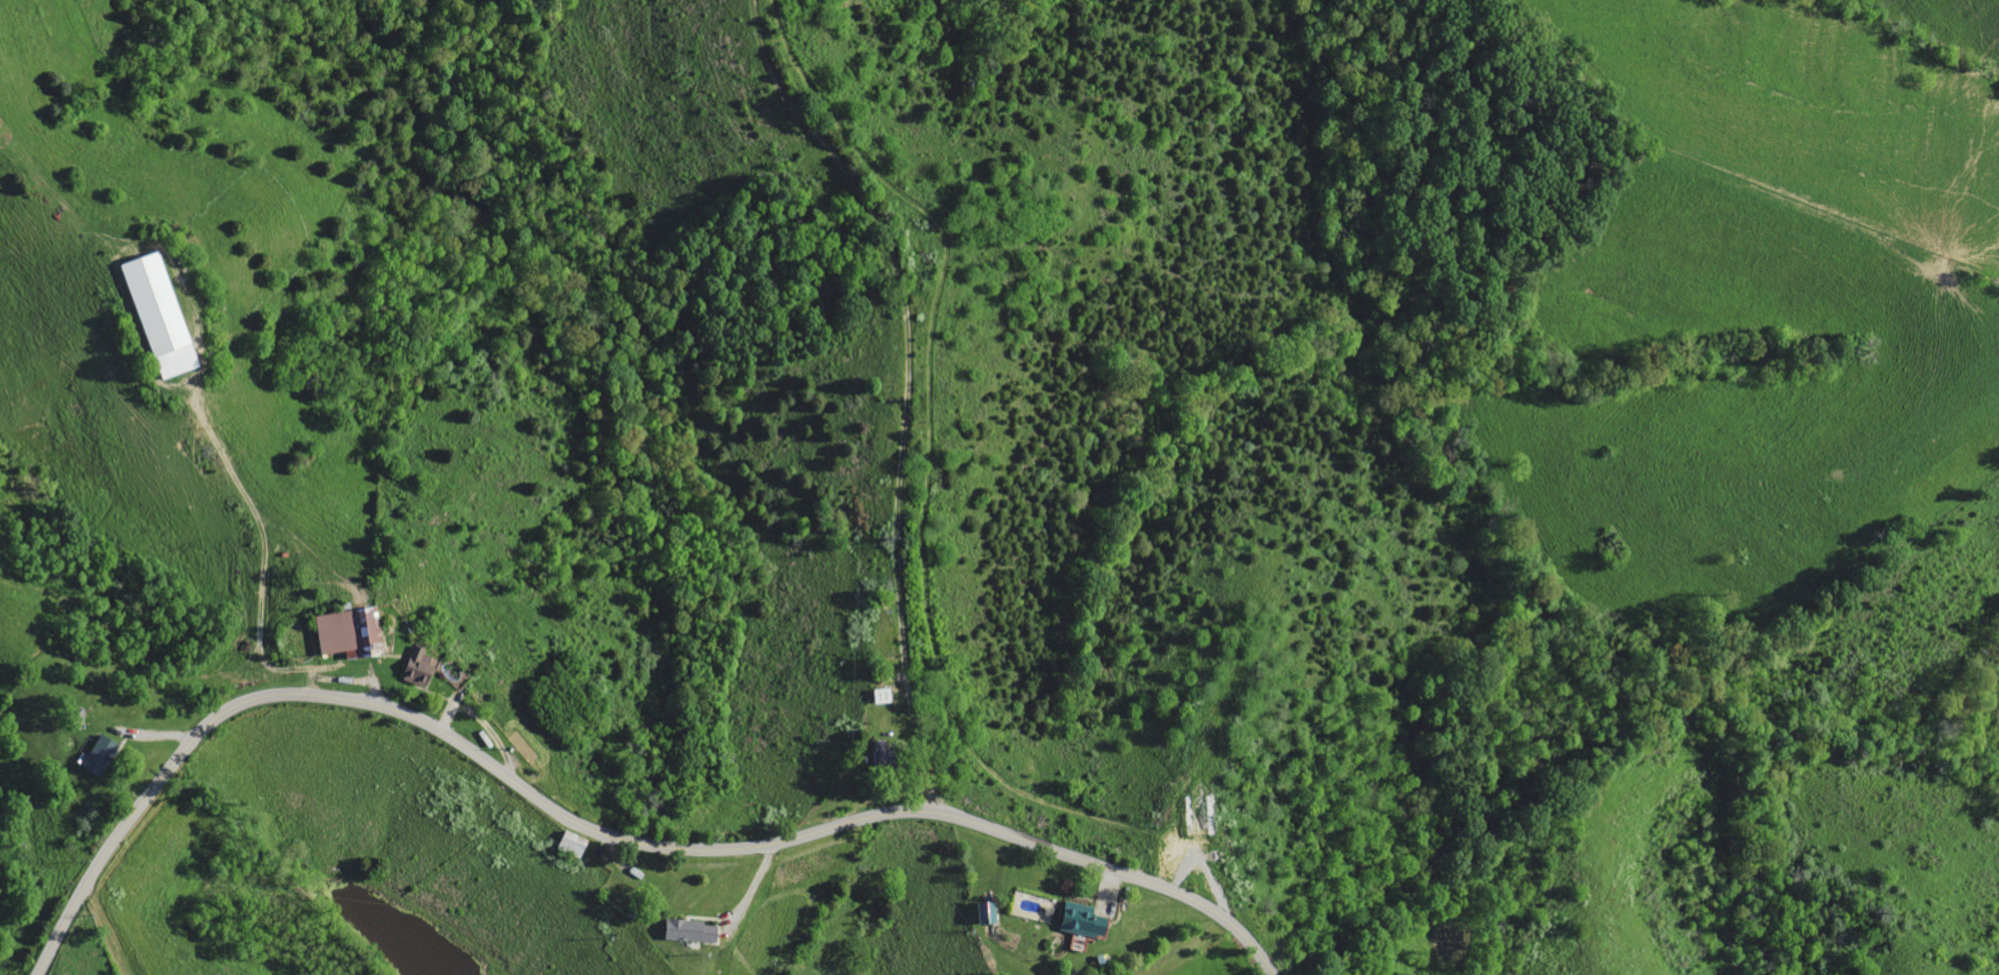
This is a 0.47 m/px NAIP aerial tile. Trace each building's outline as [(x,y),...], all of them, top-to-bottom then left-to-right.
[(201,368),(163,251),(124,264),(162,381),(201,368)] [(318,615),(325,654),(349,651),(350,658),(387,652),(380,605),(318,615)] [(434,657),(426,654),(428,648),(417,644),(404,680),(429,689),(438,666),(432,664),(434,657)] [(875,690),(875,705),(894,704),(894,690),(875,690)] [(105,777),(121,743),(102,734),(86,768),(105,777)] [(888,750),(888,739),(876,740),(876,766),(904,765),(904,749),(888,750)] [(1090,936),(1106,939),(1110,918),(1094,915),(1096,906),(1068,900),(1062,930),(1075,933),(1072,948),(1087,951),(1090,936)] [(997,923),(996,902),(980,903),(981,924),(997,923)] [(719,941),(719,926),(706,925),(706,920),(668,919),(667,940),(719,941)]
